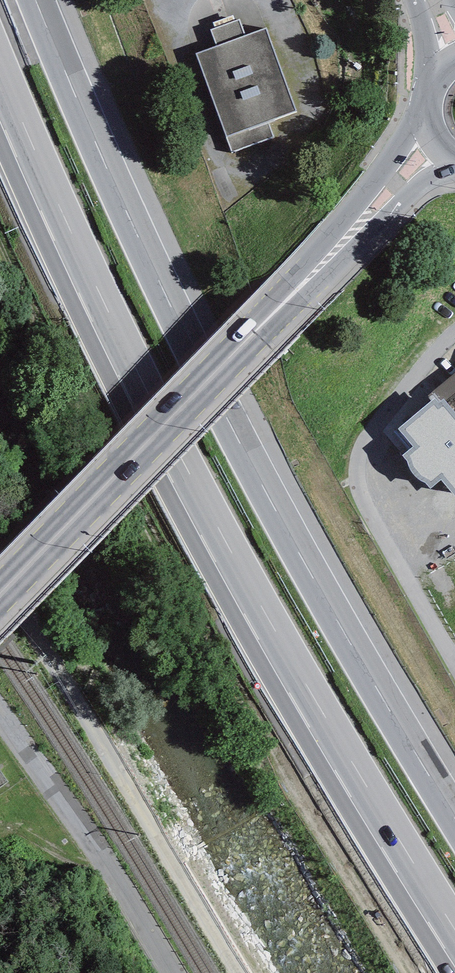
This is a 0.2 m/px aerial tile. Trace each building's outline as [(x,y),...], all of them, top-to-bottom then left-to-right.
[(268,122),(296,112),(266,28),(246,35),(239,19),(210,30),(217,46),(196,54),(226,136),(232,152),(274,137),(268,122)] [(436,389),(454,412),(454,374),(436,389)] [(436,389),(428,396),(432,401),(398,429),(413,446),(402,455),(407,461),(408,464),(409,469),(412,474),(416,478),(421,481),(425,482),(431,489),(441,480),(454,495),(454,412),(436,389)]
